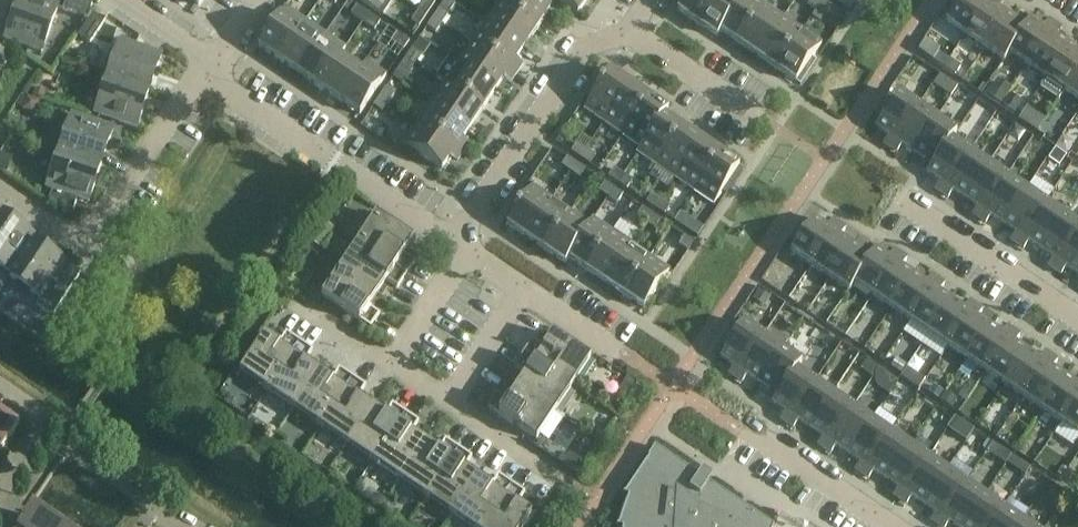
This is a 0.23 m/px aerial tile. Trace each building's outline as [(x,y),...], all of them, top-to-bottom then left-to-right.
[(38,0),(19,0),(5,39),(42,53),(58,7),(38,0)] [(77,0),(66,0),(62,10),(87,19),(92,5),(77,0)] [(383,16),(394,0),(359,0),(383,16)] [(427,16),(435,4),(430,0),(426,0),(419,10),(427,16)] [(433,19),(442,25),(455,5),(448,0),(445,0),(433,19)] [(536,0),(502,0),(498,5),(536,30),(550,9),(536,0)] [(573,11),(578,14),(587,0),(556,0),(573,11)] [(714,0),(685,0),(678,11),(698,24),(714,0)] [(698,24),(717,37),(721,32),(720,31),(741,0),(714,0),(698,24)] [(764,6),(755,0),(741,0),(720,31),(721,32),(739,44),(764,6)] [(807,4),(816,10),(822,1),(821,0),(810,0),(807,4)] [(942,12),(950,17),(946,23),(966,36),(990,0),(950,0),(942,12)] [(1007,15),(999,9),(1004,2),(1001,0),(990,0),(966,36),(984,49),(1007,15)] [(822,1),(816,10),(825,16),(831,7),(822,1)] [(536,30),(498,5),(485,25),(523,50),(536,30)] [(758,56),(783,19),(764,6),(739,44),(758,56)] [(356,7),(351,15),(363,23),(368,15),(356,7)] [(266,35),(265,37),(258,47),(274,58),(276,60),(279,62),(306,22),(285,8),(272,27),(269,29),(267,32),(266,35)] [(411,22),(419,27),(427,16),(419,10),(411,22)] [(78,36),(90,44),(105,22),(93,14),(78,36)] [(368,15),(363,23),(375,31),(380,23),(368,15)] [(1009,54),(1031,20),(1024,15),(1019,23),(1007,15),(984,49),(1004,62),(1010,55),(1009,54)] [(427,28),(436,34),(442,25),(433,19),(427,28)] [(776,69),(802,32),(783,19),(758,56),(776,69)] [(1027,66),(1055,25),(1048,20),(1043,28),(1031,20),(1009,54),(1010,55),(1027,66)] [(284,64),(299,75),(325,35),(306,22),(279,62),(281,63),(284,64)] [(485,25),(472,45),(509,70),(517,76),(524,67),(515,61),(523,50),(485,25)] [(1046,79),(1069,45),(1057,37),(1062,29),(1055,25),(1027,66),(1046,79)] [(802,32),(776,69),(796,82),(821,45),(802,32)] [(397,34),(392,42),(404,50),(409,42),(397,34)] [(325,35),(299,75),(314,85),(318,89),(340,57),(345,49),(325,35)] [(107,78),(149,92),(162,56),(120,42),(107,78)] [(472,45),(458,65),(496,90),(503,79),(511,85),(517,76),(509,70),(472,45)] [(1040,89),(1058,101),(1065,92),(1077,72),(1077,52),(1069,45),(1046,79),(1040,89)] [(412,49),(406,58),(415,64),(421,55),(412,49)] [(938,53),(932,62),(944,69),(949,60),(938,53)] [(340,57),(318,89),(322,91),(324,91),(339,101),(360,70),(340,57)] [(415,64),(406,58),(400,67),(409,73),(415,64)] [(449,58),(436,78),(445,84),(482,110),(496,90),(458,65),(449,58)] [(949,60),(944,69),(955,77),(961,68),(949,60)] [(360,115),(381,84),(386,76),(365,62),(360,70),(339,101),(360,115)] [(604,123),(629,85),(610,72),(584,109),(604,123)] [(1065,92),(1077,101),(1077,72),(1065,92)] [(149,92),(107,78),(95,114),(137,129),(149,92)] [(997,80),(988,94),(1002,104),(1011,90),(997,80)] [(482,110),(445,84),(432,104),(469,129),(482,110)] [(629,85),(604,123),(623,135),(648,98),(629,85)] [(35,88),(33,97),(44,100),(46,91),(35,88)] [(379,98),(388,104),(394,95),(385,89),(379,98)] [(890,149),(918,107),(898,94),(876,127),(889,136),(883,144),(890,149)] [(1009,94),(1002,104),(1015,113),(1022,103),(1009,94)] [(28,98),(25,110),(32,112),(38,108),(40,102),(28,98)] [(388,104),(379,98),(373,107),(382,113),(388,104)] [(648,98),(623,135),(641,147),(642,148),(663,116),(664,117),(668,111),(648,98)] [(432,104),(418,124),(456,149),(464,155),(470,146),(462,140),(469,129),(432,104)] [(918,107),(890,149),(897,153),(902,145),(914,153),(937,120),(918,107)] [(1027,108),(1019,120),(1028,126),(1036,114),(1027,108)] [(59,152),(101,166),(113,130),(71,115),(59,152)] [(682,129),(664,117),(663,116),(642,148),(641,147),(637,153),(657,166),(682,129)] [(937,120),(914,153),(926,161),(921,169),(928,174),(950,140),(951,141),(957,133),(937,120)] [(418,124),(404,145),(442,170),(450,158),(458,164),(464,155),(456,149),(418,124)] [(676,179),(701,141),(682,129),(657,166),(676,179)] [(1065,137),(1059,146),(1069,152),(1073,146),(1072,141),(1065,137)] [(941,194),(969,153),(951,141),(950,140),(928,174),(940,182),(934,190),(941,194)] [(694,191),(720,154),(701,141),(676,179),(694,191)] [(577,144),(571,153),(580,159),(586,150),(577,144)] [(586,150),(580,159),(589,165),(595,156),(586,150)] [(101,166),(59,152),(46,188),(52,190),(48,202),(73,211),(78,199),(88,203),(101,166)] [(969,153),(941,194),(948,199),(953,191),(965,199),(988,165),(969,153)] [(0,157),(0,169),(8,172),(12,158),(1,154),(0,157)] [(720,154),(694,191),(714,205),(739,167),(720,154)] [(567,158),(561,167),(570,173),(576,164),(567,158)] [(576,164),(570,173),(579,179),(586,170),(576,164)] [(988,165),(965,199),(977,207),(972,215),(979,220),(1007,178),(988,165)] [(617,184),(623,175),(614,169),(608,178),(617,184)] [(623,175),(617,184),(627,190),(632,181),(623,175)] [(1052,192),(1059,180),(1052,175),(1044,187),(1052,192)] [(1007,178),(979,220),(986,224),(991,216),(1003,225),(1026,191),(1007,178)] [(608,198),(614,189),(605,183),(599,192),(608,198)] [(526,238),(552,201),(532,187),(507,225),(526,238)] [(614,189),(608,198),(617,204),(623,195),(614,189)] [(1026,191),(1003,225),(1015,233),(1010,241),(1017,245),(1045,203),(1026,191)] [(655,209),(661,201),(652,195),(646,203),(655,209)] [(545,251),(571,213),(552,201),(526,238),(545,251)] [(661,201),(655,209),(664,216),(670,207),(661,201)] [(1045,203),(1017,245),(1024,250),(1029,242),(1041,250),(1063,216),(1045,203)] [(642,208),(636,217),(646,223),(651,215),(642,208)] [(571,213),(545,251),(565,264),(569,259),(568,258),(589,226),(588,225),(571,213)] [(0,217),(0,267),(9,273),(34,236),(2,214),(0,217)] [(651,215),(646,223),(655,229),(661,221),(651,215)] [(357,243),(406,276),(415,263),(404,255),(413,241),(376,216),(357,243)] [(1041,250),(1053,258),(1048,266),(1054,270),(1077,235),(1077,226),(1063,216),(1041,250)] [(586,270),(612,233),(592,219),(588,225),(589,226),(568,258),(569,259),(586,270)] [(811,266),(839,225),(832,220),(827,228),(814,219),(791,253),(811,266)] [(323,223),(318,232),(326,237),(332,229),(323,223)] [(694,223),(688,232),(697,238),(703,229),(694,223)] [(830,279),(852,245),(840,237),(846,229),(839,225),(811,266),(830,279)] [(605,283),(631,245),(612,233),(586,270),(605,283)] [(1054,270),(1061,275),(1066,267),(1077,275),(1077,235),(1054,270)] [(688,252),(694,243),(684,237),(678,246),(688,252)] [(67,263),(35,242),(10,278),(41,299),(36,306),(52,316),(80,274),(66,265),(67,263)] [(339,270),(377,295),(386,282),(397,289),(406,276),(357,243),(339,270)] [(624,296),(649,258),(631,245),(605,283),(624,296)] [(852,245),(830,279),(850,292),(855,284),(854,284),(876,250),(870,245),(864,253),(852,245)] [(873,296),(901,255),(894,250),(889,258),(876,250),(854,284),(855,284),(873,296)] [(891,309),(914,275),(902,267),(907,259),(901,255),(873,296),(891,309)] [(649,258),(624,296),(644,309),(669,271),(649,258)] [(377,295),(339,270),(321,297),(370,330),(379,316),(368,308),(377,295)] [(910,322),(938,280),(931,275),(926,283),(914,275),(891,309),(910,322)] [(929,334),(952,301),(940,292),(945,285),(938,280),(910,322),(929,334)] [(760,291),(753,301),(763,308),(770,297),(760,291)] [(948,347),(976,305),(969,301),(964,309),(952,301),(929,334),(948,347)] [(967,360),(989,326),(978,318),(983,310),(976,305),(948,347),(967,360)] [(804,319),(800,326),(804,329),(809,322),(804,319)] [(735,379),(763,337),(743,324),(721,358),(734,366),(728,374),(735,379)] [(42,325),(34,337),(47,346),(55,334),(42,325)] [(986,372),(1014,331),(1007,326),(1002,334),(989,326),(967,360),(986,372)] [(1004,385),(1027,351),(1015,343),(1020,335),(1014,331),(986,372),(1004,385)] [(266,392),(299,343),(286,334),(279,345),(265,335),(239,373),(266,392)] [(523,354),(572,387),(590,360),(552,335),(543,349),(532,341),(523,354)] [(763,337),(735,379),(742,383),(747,375),(759,383),(782,350),(763,337)] [(293,409),(318,372),(305,363),(313,352),(299,343),(266,392),(293,409)] [(782,350),(759,383),(771,391),(766,399),(773,404),(796,370),(797,371),(802,363),(782,350)] [(1023,398),(1051,356),(1044,352),(1039,359),(1027,351),(1004,385),(1023,398)] [(572,387),(523,354),(514,368),(525,375),(516,388),(554,414),(572,387)] [(1042,410),(1065,377),(1053,369),(1058,361),(1051,356),(1023,398),(1042,410)] [(896,358),(890,367),(901,374),(907,365),(896,358)] [(867,360),(860,370),(871,377),(878,367),(867,360)] [(319,427),(352,378),(339,369),(332,380),(318,372),(293,409),(319,427)] [(874,378),(874,380),(874,381),(875,383),(875,385),(876,386),(878,388),(889,395),(898,381),(879,369),(875,374),(874,376),(874,378)] [(787,424),(814,383),(797,371),(796,370),(773,404),(785,412),(780,420),(787,424)] [(918,375),(912,385),(919,390),(921,388),(926,380),(918,375)] [(627,377),(619,391),(629,397),(637,384),(627,377)] [(1077,398),(1077,383),(1077,385),(1065,377),(1042,410),(1061,423),(1077,398)] [(346,445),(371,407),(358,398),(366,387),(352,378),(319,427),(346,445)] [(814,383),(787,424),(793,429),(799,421),(811,429),(833,395),(814,383)] [(933,385),(928,392),(938,399),(943,392),(933,385)] [(965,387),(958,397),(965,402),(972,392),(965,387)] [(554,414),(516,388),(507,402),(496,394),(487,408),(536,441),(554,414)] [(946,392),(941,400),(952,408),(958,400),(946,392)] [(833,395),(811,429),(823,437),(817,445),(824,450),(852,408),(833,395)] [(1061,423),(1077,435),(1077,398),(1061,423)] [(372,463),(405,414),(392,405),(385,416),(371,407),(346,445),(372,463)] [(852,408),(824,450),(831,454),(836,446),(848,454),(871,421),(852,408)] [(399,481),(425,443),(411,434),(419,423),(405,414),(372,463),(399,481)] [(19,430),(0,416),(0,456),(19,430)] [(871,421),(848,454),(860,462),(855,470),(862,475),(890,433),(871,421)] [(593,427),(588,435),(599,442),(604,434),(593,427)] [(890,433),(862,475),(868,479),(874,471),(886,480),(909,446),(890,433)] [(426,498),(458,450),(445,441),(438,452),(425,443),(399,481),(426,498)] [(993,443),(986,452),(996,459),(1002,450),(993,443)] [(909,446),(886,480),(898,488),(893,496),(900,500),(927,459),(909,446)] [(655,447),(623,495),(627,497),(617,526),(774,526),(655,447)] [(452,516),(478,478),(464,470),(472,458),(458,450),(426,498),(452,516)] [(562,455),(557,463),(563,467),(569,459),(562,455)] [(927,459),(900,500),(906,505),(912,497),(924,505),(946,471),(927,459)] [(1058,468),(1055,472),(1062,477),(1065,473),(1058,468)] [(946,471),(924,505),(936,513),(931,521),(937,525),(965,484),(946,471)] [(512,485),(498,476),(491,487),(478,478),(452,516),(468,526),(483,526),(512,485)] [(937,525),(940,526),(946,526),(949,522),(956,526),(964,526),(984,497),(965,484),(937,525)] [(483,526),(523,526),(531,514),(517,505),(525,494),(512,485),(483,526)] [(964,526),(991,526),(1003,509),(984,497),(964,526)] [(991,526),(1018,526),(1022,522),(1003,509),(991,526)] [(35,518),(31,516),(31,518),(26,525),(24,526),(47,526),(35,518)]
